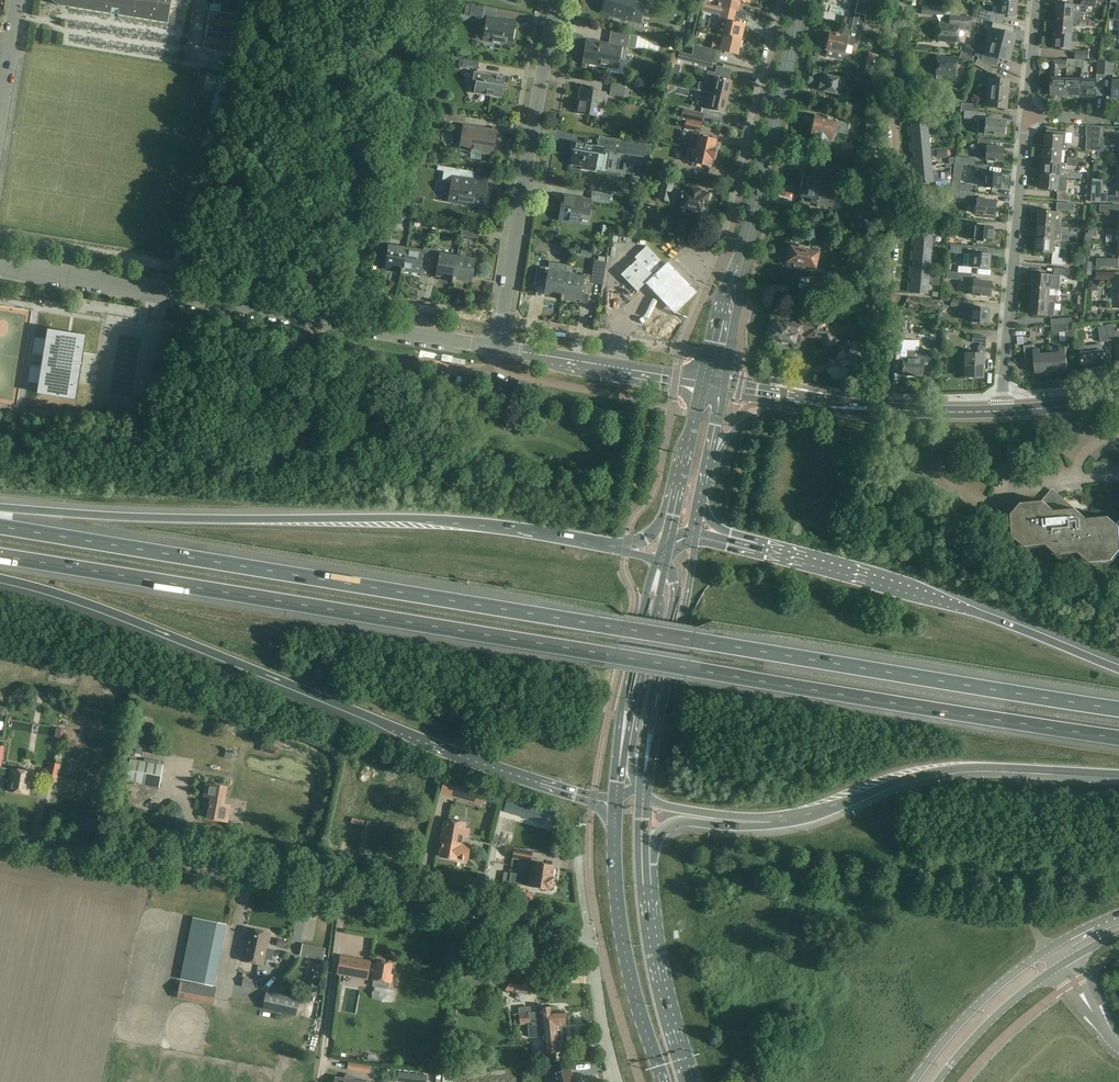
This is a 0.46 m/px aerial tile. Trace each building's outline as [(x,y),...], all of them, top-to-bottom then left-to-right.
[(52,1),(56,4),(62,6),(68,7),(109,13),(115,14),(167,22),(171,0),(52,0),(52,1)] [(213,5),(219,6),(218,13),(219,13),(238,16),(243,0),(213,0),(213,5)] [(601,11),(631,20),(637,0),(605,0),(601,11)] [(750,0),(718,0),(717,3),(719,3),(718,6),(717,5),(717,7),(735,11),(738,12),(741,1),(749,3),(750,0)] [(853,13),(866,16),(865,21),(876,24),(879,7),(876,7),(878,0),(856,0),(853,13)] [(999,1),(990,0),(983,0),(982,5),(998,7),(997,14),(1015,16),(1016,2),(999,1)] [(1073,19),(1073,12),(1086,13),(1086,6),(1096,7),(1097,0),(1091,0),(1081,0),(1081,6),(1057,4),(1056,18),(1073,19)] [(219,15),(219,13),(218,13),(219,6),(213,5),(210,4),(209,13),(207,13),(202,46),(228,50),(233,17),(219,15)] [(483,18),(484,7),(471,4),(471,5),(465,4),(464,13),(469,14),(469,15),(483,18)] [(735,11),(717,7),(715,6),(713,13),(723,15),(718,34),(721,35),(741,40),(745,25),(732,22),(735,11)] [(991,22),(994,13),(981,10),(981,11),(974,9),(972,17),(991,22)] [(949,15),(948,24),(938,23),(937,42),(957,43),(958,28),(971,28),(972,16),(949,15)] [(487,18),(483,40),(511,45),(515,23),(487,18)] [(1055,33),(1072,35),(1072,25),(1087,26),(1087,21),(1073,19),(1056,18),(1055,33)] [(1013,39),(1014,35),(1004,33),(1005,26),(992,23),(987,42),(1012,49),(1015,39),(1013,39)] [(1094,46),(1106,45),(1105,28),(1093,29),(1094,46)] [(854,43),(857,44),(859,33),(843,29),(841,36),(829,33),(825,50),(829,51),(827,60),(841,63),(843,54),(844,54),(846,45),(853,47),(854,43)] [(585,63),(607,67),(618,68),(619,59),(626,60),(628,48),(635,49),(637,36),(630,34),(611,30),(609,44),(589,41),(585,63)] [(674,31),(671,41),(684,44),(687,35),(674,31)] [(1072,35),(1055,33),(1053,49),(1070,50),(1071,42),(1077,43),(1078,35),(1072,35)] [(738,55),(741,40),(721,35),(720,41),(722,41),(722,44),(713,42),(711,49),(694,45),(691,56),(692,56),(713,61),(716,50),(738,55)] [(643,41),(643,44),(638,44),(637,57),(659,58),(659,47),(648,47),(648,41),(643,41)] [(1010,58),(1012,49),(987,42),(984,55),(982,55),(980,60),(991,65),(993,58),(1007,61),(1008,58),(1010,58)] [(975,48),(966,44),(963,50),(971,54),(975,48)] [(959,58),(971,63),(974,56),(961,51),(959,58)] [(1075,60),(1089,60),(1089,52),(1076,51),(1075,60)] [(864,73),(864,74),(876,77),(878,55),(869,53),(864,73)] [(692,56),(691,56),(690,63),(712,68),(713,61),(692,56)] [(956,58),(936,57),(935,75),(955,77),(956,58)] [(974,65),(989,73),(992,66),(978,58),(974,65)] [(462,67),(477,70),(479,61),(464,59),(462,67)] [(1066,96),(1067,79),(1058,79),(1058,68),(1067,68),(1067,73),(1067,66),(1067,61),(1052,61),(1052,67),(1051,95),(1066,96)] [(1110,61),(1105,61),(1105,75),(1113,75),(1114,62),(1110,62),(1110,61)] [(700,91),(728,97),(732,81),(729,81),(732,69),(717,66),(715,73),(707,71),(704,85),(701,85),(700,91)] [(473,81),(476,81),(474,91),(490,94),(489,96),(502,98),(505,77),(474,72),(473,81)] [(821,80),(821,82),(818,83),(817,86),(819,89),(819,91),(839,95),(841,86),(853,88),(853,84),(862,86),(864,77),(864,76),(859,75),(844,72),(842,80),(824,75),(823,80),(821,80)] [(1082,80),(1081,97),(1096,97),(1097,81),(1088,80),(1088,75),(1081,74),(1081,80),(1082,80)] [(987,93),(1006,95),(1008,80),(989,79),(987,93)] [(1067,79),(1066,96),(1081,97),(1082,80),(1081,80),(1067,79)] [(626,85),(612,83),(610,95),(624,97),(626,85)] [(606,93),(581,89),(577,114),(584,115),(584,114),(596,116),(598,108),(604,109),(606,93)] [(725,113),(728,97),(700,91),(699,97),(702,98),(700,108),(725,113)] [(1006,95),(987,93),(986,107),(1005,109),(1006,95)] [(960,111),(964,111),(977,113),(977,105),(961,103),(960,111)] [(683,108),(681,118),(702,123),(704,113),(683,108)] [(442,111),(441,120),(465,124),(466,115),(442,111)] [(977,113),(964,111),(963,118),(978,120),(977,134),(1003,136),(1004,121),(985,120),(986,113),(977,113)] [(845,134),(847,124),(815,117),(811,134),(814,135),(811,145),(830,149),(834,131),(845,134)] [(700,133),(702,123),(681,118),(686,120),(684,129),(700,133)] [(908,137),(912,137),(927,135),(926,119),(910,120),(911,128),(908,128),(908,137)] [(464,125),(460,148),(471,149),(470,153),(472,153),(472,151),(492,155),(496,130),(464,125)] [(1068,144),(1065,144),(1066,133),(1046,131),(1047,132),(1046,134),(1044,148),(1061,150),(1068,150),(1068,144)] [(691,139),(692,139),(690,148),(696,149),(717,154),(718,148),(717,146),(717,144),(715,144),(716,139),(707,137),(707,136),(700,134),(700,135),(693,133),(691,139)] [(867,148),(864,148),(858,147),(857,153),(874,155),(876,149),(875,135),(869,134),(867,148)] [(910,153),(913,152),(929,151),(927,135),(912,137),(912,144),(909,144),(910,153)] [(599,154),(609,156),(611,150),(649,157),(651,145),(602,137),(600,146),(573,142),(571,149),(574,150),(571,164),(582,166),(582,169),(596,172),(599,154)] [(1093,137),(1092,150),(1099,150),(1099,151),(1103,152),(1104,145),(1100,145),(1100,138),(1093,137)] [(976,152),(977,152),(980,159),(985,160),(1001,161),(1002,148),(987,146),(988,141),(977,140),(976,152)] [(696,149),(690,148),(687,147),(684,161),(688,162),(693,163),(693,165),(701,167),(701,165),(710,167),(711,162),(713,162),(713,161),(716,160),(717,154),(696,149)] [(1043,162),(1060,164),(1061,150),(1044,148),(1043,162)] [(912,168),(915,168),(931,167),(929,151),(913,152),(914,159),(911,160),(912,168)] [(559,159),(558,173),(568,174),(569,160),(559,159)] [(679,173),(682,164),(665,160),(662,168),(679,173)] [(1042,176),(1068,178),(1079,179),(1079,174),(1074,173),(1075,172),(1060,171),(1060,164),(1043,162),(1042,176)] [(1102,164),(1094,163),(1093,178),(1101,179),(1102,164)] [(982,187),(999,188),(999,186),(1001,185),(1002,183),(1002,180),(1002,178),(1000,176),(1000,174),(986,173),(987,166),(973,165),(972,178),(983,179),(982,187)] [(474,172),(459,169),(437,166),(437,170),(443,171),(442,180),(451,181),(448,200),(458,201),(482,205),(486,183),(473,181),(474,172)] [(804,173),(802,181),(810,182),(821,185),(823,176),(830,178),(831,171),(825,170),(825,169),(818,167),(818,169),(807,167),(806,173),(804,173)] [(931,167),(915,168),(915,175),(912,175),(913,184),(932,182),(931,167)] [(939,173),(939,181),(948,181),(947,172),(939,173)] [(634,182),(640,183),(642,175),(636,174),(633,176),(632,180),(634,182)] [(691,190),(682,188),(674,186),(675,179),(664,176),(658,199),(670,202),(673,190),(681,192),(680,196),(681,196),(681,198),(682,199),(680,207),(692,210),(692,211),(692,213),(693,215),(695,215),(697,215),(698,215),(700,214),(700,213),(701,212),(702,212),(704,201),(707,202),(709,194),(700,192),(700,190),(692,188),(691,190)] [(1068,178),(1042,176),(1041,189),(1058,191),(1058,194),(1058,201),(1071,202),(1071,195),(1066,194),(1068,178)] [(816,207),(831,210),(835,196),(827,194),(829,187),(821,185),(810,182),(802,181),(801,187),(803,188),(801,195),(811,197),(810,201),(817,203),(816,207)] [(994,202),(976,200),(974,200),(975,192),(954,190),(953,198),(971,200),(970,213),(993,215),(994,202)] [(612,194),(593,191),(592,199),(610,202),(612,194)] [(564,196),(560,220),(580,223),(582,214),(590,216),(592,201),(564,196)] [(1074,204),(1057,203),(1057,210),(1074,211),(1074,204)] [(1037,224),(1060,226),(1061,220),(1055,220),(1055,212),(1038,211),(1037,224)] [(1116,213),(1101,216),(1102,222),(1117,220),(1116,213)] [(872,222),(872,221),(858,218),(857,221),(854,220),(854,222),(872,226),(872,222)] [(967,219),(954,218),(953,225),(966,226),(967,219)] [(1036,238),(1053,239),(1069,240),(1069,235),(1062,234),(1063,226),(1060,226),(1037,224),(1036,238)] [(608,237),(609,227),(602,226),(601,236),(603,237),(608,237)] [(992,229),(973,227),(968,226),(967,233),(973,233),(972,240),(990,242),(992,229)] [(478,239),(480,230),(462,227),(461,236),(478,239)] [(663,239),(665,229),(652,227),(651,237),(663,239)] [(1085,241),(1092,242),(1092,235),(1097,235),(1097,229),(1089,228),(1088,233),(1086,234),(1085,241)] [(912,245),(915,245),(930,247),(932,230),(916,229),(915,236),(912,236),(912,245)] [(1118,243),(1118,229),(1107,229),(1107,235),(1112,235),(1112,243),(1118,243)] [(1053,239),(1036,238),(1035,252),(1053,253),(1052,265),(1065,266),(1065,259),(1059,258),(1060,247),(1052,247),(1053,239)] [(390,242),(381,240),(377,260),(383,261),(381,267),(401,270),(401,274),(402,274),(406,248),(390,245),(390,242)] [(820,242),(811,240),(809,249),(791,244),(787,264),(793,265),(794,268),(803,270),(806,268),(814,270),(820,242)] [(963,267),(970,268),(988,269),(989,255),(987,255),(987,247),(946,244),(945,251),(950,251),(949,253),(964,254),(963,267)] [(910,261),(913,261),(929,262),(930,247),(915,245),(914,252),(911,252),(910,261)] [(424,250),(406,248),(402,274),(404,274),(404,271),(420,273),(421,267),(430,268),(433,249),(424,247),(424,250)] [(637,290),(665,265),(647,247),(636,258),(638,260),(623,274),(637,290)] [(452,282),(453,282),(458,256),(441,253),(442,250),(433,249),(430,268),(437,269),(436,276),(453,279),(452,282)] [(476,259),(458,256),(453,282),(455,283),(456,279),(472,282),(476,259)] [(584,277),(567,274),(562,300),(564,300),(564,297),(581,300),(582,293),(589,294),(591,283),(603,285),(607,258),(599,257),(598,261),(594,260),(591,275),(584,274),(584,277)] [(1096,267),(1106,267),(1118,267),(1118,259),(1097,259),(1096,267)] [(909,277),(912,277),(928,278),(929,262),(913,261),(913,268),(910,268),(909,277)] [(1092,262),(1090,262),(1083,261),(1082,274),(1092,275),(1092,262)] [(668,262),(644,284),(657,297),(674,314),(697,292),(681,275),(668,262)] [(538,286),(543,287),(541,297),(547,298),(548,295),(562,297),(561,300),(562,300),(567,274),(549,271),(550,269),(541,267),(538,286)] [(1053,274),(1070,276),(1070,269),(1054,267),(1053,274)] [(990,283),(972,281),(971,281),(971,273),(947,271),(946,279),(961,280),(960,286),(971,287),(971,295),(989,296),(990,283)] [(1032,287),(1049,289),(1060,289),(1061,276),(1033,274),(1032,287)] [(928,278),(912,277),(912,284),(909,284),(908,292),(927,294),(928,278)] [(1098,282),(1089,281),(1088,289),(1094,290),(1097,286),(1098,282)] [(1031,301),(1048,302),(1056,303),(1056,296),(1049,296),(1049,289),(1032,287),(1031,301)] [(963,301),(951,299),(950,307),(963,308),(963,301)] [(1048,302),(1031,301),(1030,315),(1054,317),(1055,310),(1048,310),(1048,302)] [(988,309),(964,308),(964,314),(969,314),(969,322),(987,323),(988,309)] [(799,322),(798,325),(801,326),(800,331),(801,331),(807,333),(807,336),(820,339),(826,349),(839,341),(831,329),(823,327),(825,318),(813,315),(811,325),(799,322)] [(1051,327),(1063,326),(1072,325),(1072,318),(1051,319),(1051,327)] [(799,336),(801,331),(800,331),(801,326),(798,325),(783,322),(783,321),(778,320),(778,323),(774,322),(773,328),(772,328),(772,329),(771,329),(768,331),(767,335),(769,337),(770,337),(770,338),(780,340),(779,342),(794,345),(796,335),(799,336)] [(1072,325),(1063,326),(1063,333),(1058,333),(1061,333),(1061,341),(1067,341),(1067,339),(1073,339),(1072,325)] [(1109,341),(1107,326),(1098,327),(1100,342),(1109,341)] [(40,394),(76,400),(79,382),(84,352),(87,335),(71,332),(67,331),(50,329),(49,339),(42,384),(40,394)] [(714,353),(721,354),(724,335),(717,334),(714,353)] [(977,347),(977,354),(965,354),(964,378),(983,378),(983,354),(985,354),(985,348),(986,337),(972,335),(971,342),(979,343),(979,347),(977,347)] [(1051,372),(1049,354),(1039,354),(1039,350),(1034,350),(1034,345),(1024,346),(1025,365),(1034,365),(1034,374),(1051,372)] [(1049,354),(1051,372),(1067,371),(1065,347),(1060,348),(1060,345),(1049,346),(1050,354),(1049,354)] [(904,360),(902,360),(902,376),(922,376),(922,368),(930,369),(931,350),(904,349),(904,360)] [(1103,351),(1080,354),(1082,369),(1104,367),(1103,351)] [(1106,562),(1111,561),(1118,552),(1118,526),(1107,517),(1087,519),(1064,499),(1021,503),(1011,515),(1012,537),(1024,547),(1045,545),(1057,555),(1078,553),(1090,563),(1106,562)] [(737,547),(735,553),(754,559),(756,553),(737,547)] [(57,676),(69,679),(72,669),(59,666),(57,676)] [(62,729),(60,737),(72,740),(74,731),(62,729)] [(130,759),(126,781),(159,787),(163,765),(130,759)] [(45,779),(57,782),(61,765),(49,762),(45,779)] [(34,773),(12,769),(8,791),(30,795),(34,773)] [(445,779),(441,794),(462,800),(466,785),(445,779)] [(226,787),(207,783),(204,796),(206,797),(205,802),(210,803),(207,818),(227,822),(230,806),(223,804),(223,800),(224,800),(226,787)] [(391,785),(382,840),(404,843),(413,789),(391,785)] [(545,823),(548,808),(509,796),(505,812),(545,823)] [(445,819),(441,841),(454,843),(456,832),(463,833),(469,834),(470,829),(464,828),(465,823),(445,819)] [(443,842),(440,856),(457,859),(457,858),(466,860),(469,846),(461,845),(463,837),(468,838),(469,834),(463,833),(456,832),(454,843),(441,841),(441,842),(443,842)] [(514,848),(512,858),(532,862),(534,851),(514,848)] [(551,878),(553,867),(533,864),(532,871),(531,871),(530,876),(511,873),(510,882),(545,888),(547,890),(551,891),(553,889),(554,884),(552,883),(553,878),(551,878)] [(226,925),(192,918),(180,980),(214,987),(226,925)] [(248,929),(242,961),(264,966),(265,959),(272,960),(274,950),(267,949),(270,934),(248,929)] [(287,941),(278,940),(277,946),(286,948),(287,941)] [(303,945),(300,956),(323,960),(326,949),(303,945)] [(366,978),(369,962),(340,957),(337,973),(366,978)] [(372,986),(383,987),(388,988),(389,983),(391,983),(393,975),(390,975),(392,964),(377,961),(373,980),(372,986)] [(473,986),(480,986),(482,977),(460,975),(459,984),(466,985),(466,988),(473,989),(473,986)] [(506,991),(533,993),(535,980),(504,976),(503,981),(507,982),(506,991)] [(242,987),(251,988),(253,979),(243,978),(242,987)] [(180,981),(177,998),(213,1005),(216,989),(180,981)] [(262,1009),(296,1016),(300,998),(266,991),(262,1009)] [(371,1012),(389,1016),(391,1010),(372,1006),(371,1012)] [(565,1024),(564,1012),(563,1012),(563,1011),(557,1011),(556,1007),(541,1008),(541,1012),(519,1014),(520,1025),(529,1024),(530,1037),(544,1036),(545,1051),(558,1050),(557,1040),(561,1040),(560,1031),(556,1031),(556,1025),(557,1025),(558,1025),(558,1026),(564,1025),(564,1024),(565,1024)] [(538,1055),(539,1064),(556,1063),(555,1053),(538,1055)] [(348,1061),(347,1069),(369,1073),(369,1072),(370,1066),(370,1065),(348,1061)] [(569,1065),(550,1070),(552,1081),(573,1081),(569,1065)] [(427,1075),(407,1073),(406,1081),(426,1081),(427,1075)]
